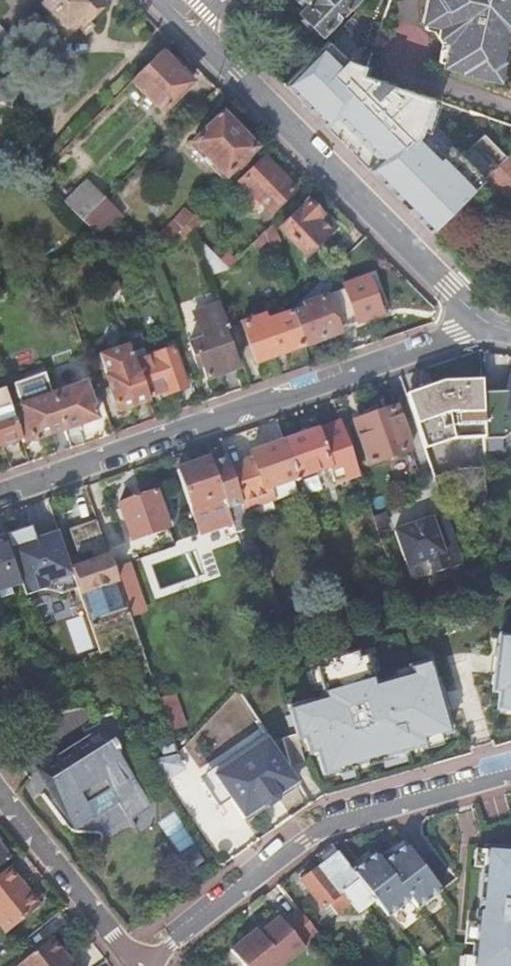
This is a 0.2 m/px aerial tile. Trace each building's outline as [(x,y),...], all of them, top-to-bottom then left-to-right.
[(24,20),(48,45),(60,34),(63,37),(80,21),(82,23),(101,4),(96,0),(45,0),(24,20)] [(310,2),(304,8),(300,12),(321,32),(352,0),(307,0),(310,2)] [(373,0),(368,0),(362,7),(372,12),(375,1),(373,0)] [(375,1),(372,12),(371,15),(380,20),(385,6),(386,7),(388,0),(373,0),(375,1)] [(423,21),(426,22),(452,27),(444,61),(444,65),(461,68),(461,71),(500,80),(504,60),(502,59),(506,43),(508,44),(510,38),(506,37),(508,29),(510,30),(510,0),(428,0),(423,21)] [(439,60),(444,61),(452,27),(426,22),(425,27),(433,29),(442,44),(439,60)] [(430,232),(484,179),(446,140),(435,151),(411,129),(419,122),(426,114),(434,96),(380,74),(367,87),(341,60),(350,52),(327,43),(284,83),(430,232)] [(510,48),(508,44),(506,43),(502,59),(504,60),(508,58),(510,48)] [(190,83),(160,52),(130,81),(161,112),(190,83)] [(9,109),(12,83),(0,81),(0,108),(9,109)] [(221,114),(192,143),(225,177),(255,147),(221,114)] [(263,156),(238,181),(248,192),(241,199),(251,209),(259,202),(270,213),(294,188),(263,156)] [(86,181),(64,203),(81,221),(104,199),(86,181)] [(104,199),(81,221),(100,239),(122,217),(104,199)] [(307,202),(280,229),(306,256),(334,229),(307,202)] [(184,225),(191,218),(192,217),(184,209),(175,219),(152,240),(160,249),(176,233),(184,225)] [(198,225),(191,218),(184,225),(191,232),(198,225)] [(191,232),(184,225),(176,233),(184,241),(192,233),(191,232)] [(267,247),(262,232),(250,244),(257,251),(267,247)] [(226,267),(233,261),(225,253),(219,260),(226,267)] [(64,275),(61,267),(54,270),(56,277),(64,275)] [(374,270),(345,280),(361,324),(389,314),(374,270)] [(67,284),(64,275),(56,277),(60,287),(67,284)] [(322,279),(290,310),(291,312),(303,345),(338,333),(326,299),(322,279)] [(343,329),(358,325),(346,285),(331,290),(343,329)] [(255,362),(303,345),(291,312),(265,321),(263,314),(240,322),(255,362)] [(223,329),(186,342),(192,357),(196,355),(205,379),(236,368),(223,329)] [(131,352),(126,338),(105,345),(99,359),(105,377),(117,410),(136,404),(148,400),(146,396),(134,360),(131,352)] [(134,360),(146,396),(166,389),(167,392),(185,386),(171,347),(134,360)] [(52,395),(64,430),(71,449),(83,444),(76,425),(95,418),(83,384),(52,395)] [(407,400),(424,450),(452,439),(483,438),(480,386),(443,387),(407,400)] [(20,438),(10,411),(2,388),(0,389),(0,445),(20,438)] [(32,440),(64,430),(52,395),(20,406),(20,407),(10,411),(20,438),(21,443),(32,439),(32,440)] [(395,408),(354,422),(368,464),(409,450),(395,408)] [(283,441),(296,479),(328,468),(333,482),(358,474),(340,421),(283,441)] [(242,504),(243,508),(273,498),(270,488),(296,479),(283,441),(250,452),(252,459),(229,467),(242,504)] [(209,458),(177,469),(190,508),(199,534),(231,523),(235,534),(251,529),(243,508),(242,504),(229,467),(226,458),(210,463),(209,458)] [(434,478),(447,516),(466,509),(486,508),(487,507),(484,468),(459,469),(434,478)] [(156,491),(119,504),(131,540),(168,527),(156,491)] [(88,545),(103,540),(91,506),(76,511),(88,545)] [(450,570),(432,519),(395,531),(407,568),(428,560),(433,576),(450,570)] [(25,528),(4,536),(19,575),(59,561),(46,526),(27,533),(25,528)] [(4,536),(0,537),(0,597),(23,589),(18,575),(19,575),(4,536)] [(120,588),(130,617),(143,613),(138,598),(139,597),(128,564),(113,569),(120,588)] [(96,640),(100,652),(127,642),(135,667),(146,663),(130,617),(120,588),(109,592),(114,607),(87,616),(96,640)] [(86,614),(87,616),(114,607),(109,592),(82,601),(86,614)] [(340,606),(339,602),(331,605),(336,620),(343,618),(340,606)] [(350,603),(340,606),(343,618),(352,617),(355,616),(350,603)] [(79,646),(96,640),(87,616),(86,614),(70,620),(79,646)] [(504,713),(510,714),(510,641),(505,641),(503,663),(499,695),(506,696),(504,713)] [(295,712),(303,744),(312,741),(316,755),(324,753),(330,776),(442,746),(440,738),(453,735),(444,702),(434,667),(415,672),(416,678),(381,688),(379,681),(328,695),(330,703),(295,712)] [(55,765),(36,779),(62,813),(68,809),(82,827),(95,817),(89,809),(112,793),(139,832),(142,831),(134,820),(149,809),(117,764),(120,761),(116,755),(113,757),(98,737),(96,738),(99,742),(60,770),(55,765)] [(294,785),(265,741),(214,776),(244,820),(294,785)] [(331,845),(315,857),(321,865),(301,881),(322,908),(328,904),(336,913),(351,902),(359,912),(374,900),(352,872),(331,845)] [(376,854),(352,872),(374,900),(386,916),(409,898),(416,907),(440,889),(405,845),(383,863),(376,854)] [(486,846),(485,850),(483,867),(478,916),(476,916),(474,929),(472,947),(471,960),(470,965),(510,965),(510,848),(486,846)] [(483,867),(485,850),(476,849),(474,866),(483,867)] [(10,864),(0,872),(0,922),(7,931),(37,907),(22,887),(26,884),(10,864)] [(299,909),(282,923),(278,917),(267,926),(259,933),(255,928),(229,949),(242,965),(284,965),(321,937),(299,909)] [(463,946),(472,947),(474,929),(465,928),(463,946)] [(50,938),(16,965),(72,965),(69,962),(62,953),(50,938)]
